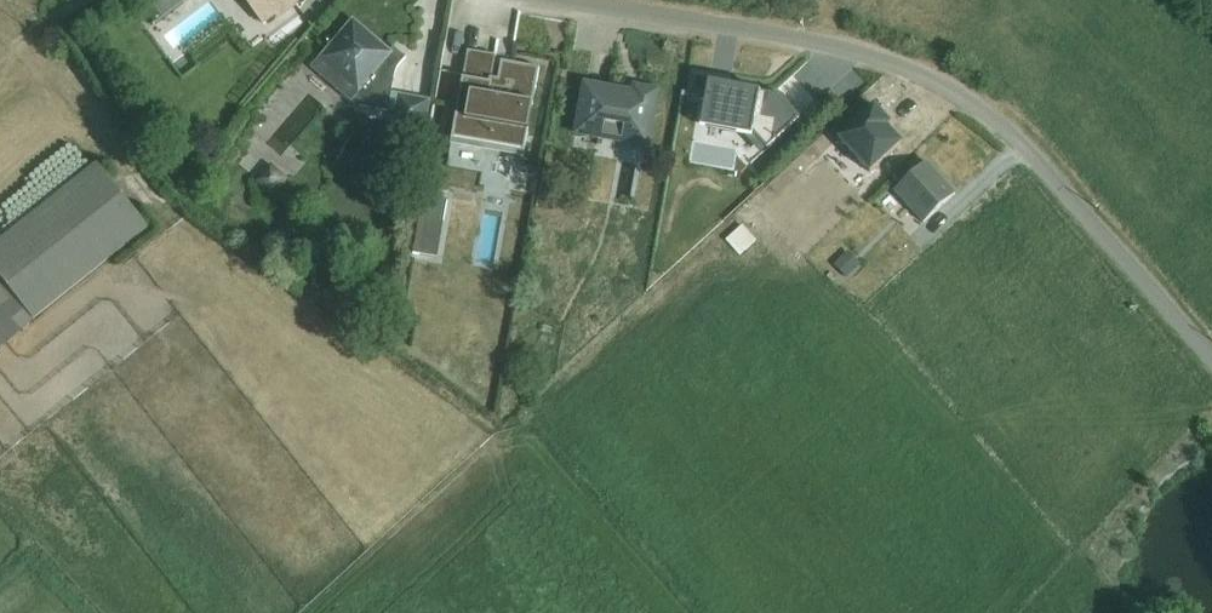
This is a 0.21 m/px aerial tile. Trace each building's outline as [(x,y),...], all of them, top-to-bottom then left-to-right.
[(149,1),(162,21),(190,0),(151,0),(149,1)] [(264,30),(276,21),(277,23),(297,8),(294,4),(299,0),(242,0),(264,30)] [(314,74),(352,106),(353,105),(354,105),(357,107),(360,109),(363,110),(367,110),(389,114),(395,115),(392,129),(426,135),(431,102),(399,96),(393,95),(395,81),(395,78),(396,76),(397,73),(398,70),(406,61),(405,60),(401,65),(354,24),(314,74)] [(452,148),(524,161),(540,68),(539,68),(538,72),(502,66),(499,84),(492,83),(496,62),(499,46),(497,46),(495,58),(469,53),(452,148)] [(327,109),(339,97),(325,83),(313,96),(327,109)] [(718,85),(712,130),(795,142),(801,97),(718,85)] [(586,88),(576,139),(648,152),(659,95),(636,90),(635,96),(612,92),(586,88)] [(0,242),(0,350),(149,229),(97,164),(0,242)] [(927,164),(894,193),(924,225),(956,196),(927,164)] [(424,199),(414,257),(438,261),(447,203),(424,199)] [(743,227),(726,243),(740,258),(757,243),(743,227)] [(847,279),(861,265),(849,253),(835,267),(847,279)]
